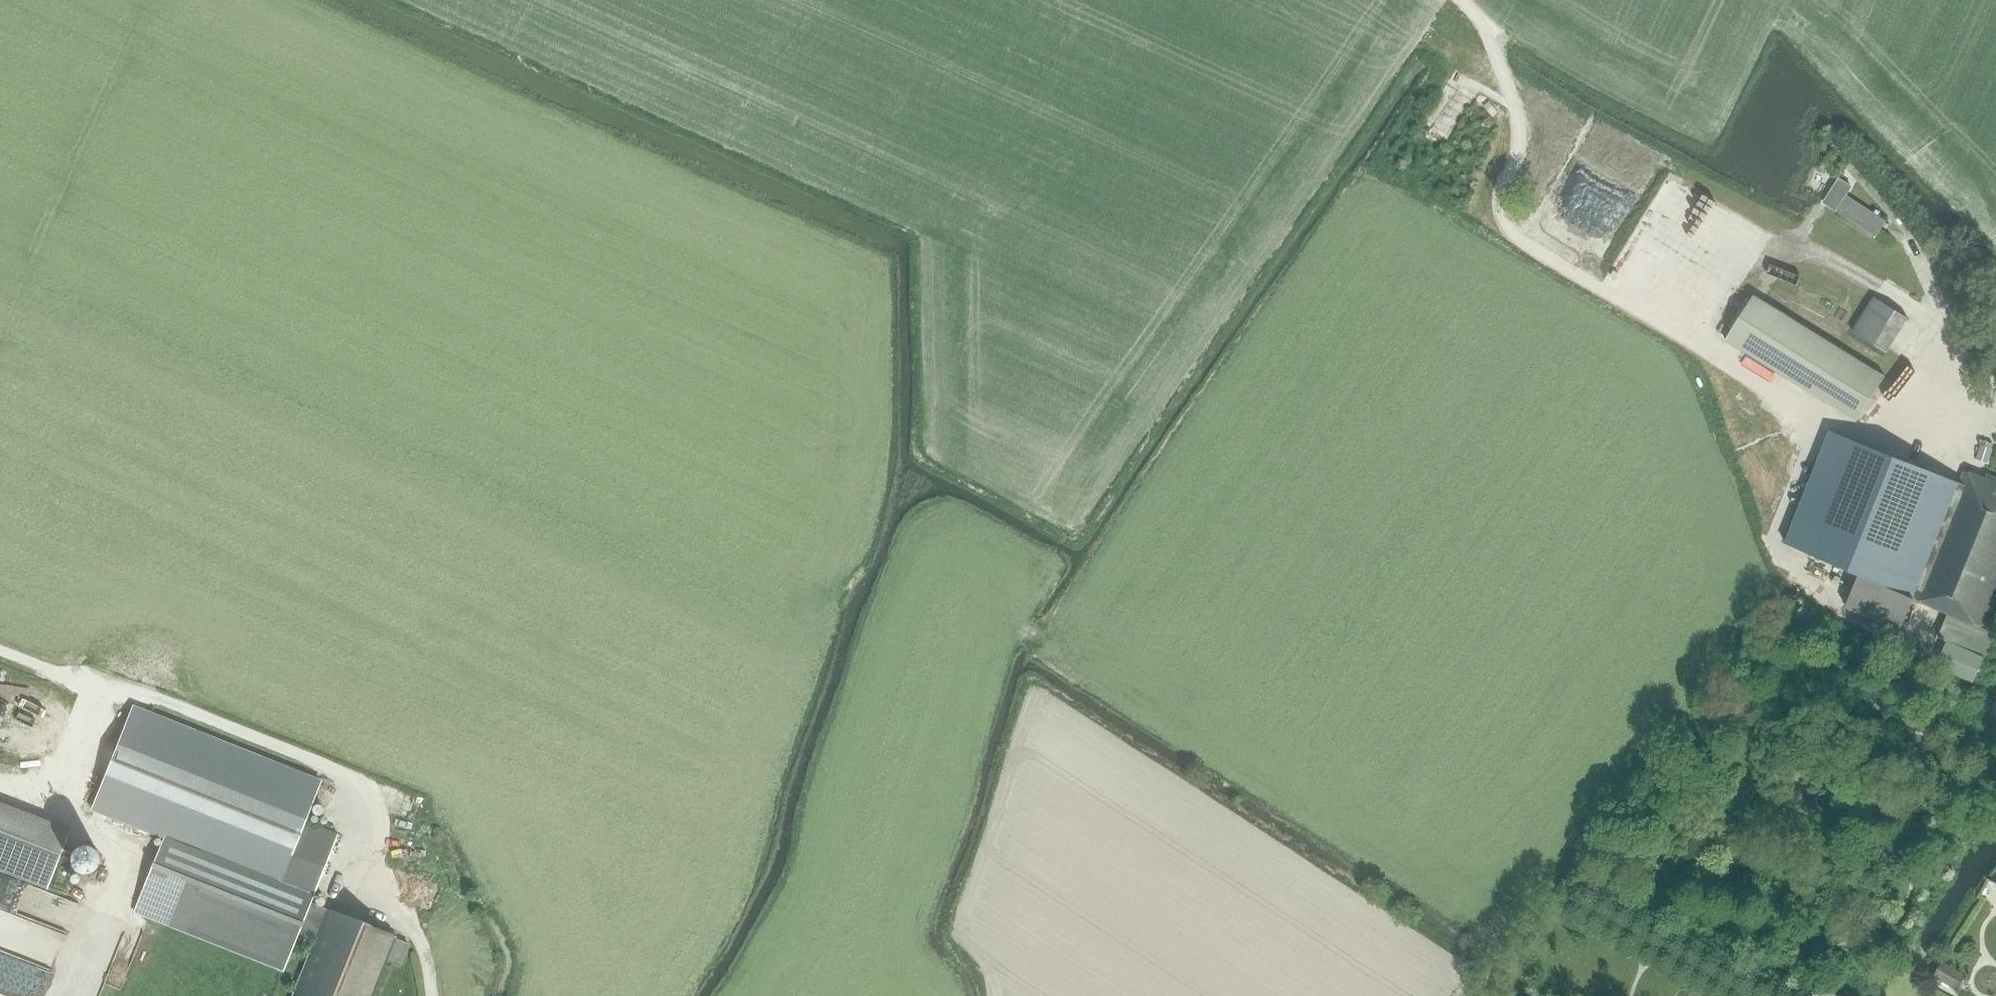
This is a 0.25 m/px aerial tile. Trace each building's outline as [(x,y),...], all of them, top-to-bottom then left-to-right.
[(1876,236),(1885,221),(1846,195),(1837,210),(1876,236)] [(1857,421),(1884,377),(1754,296),(1726,340),(1857,421)] [(1887,353),(1909,319),(1874,297),(1853,331),(1887,353)] [(1906,460),(1831,430),(1785,544),(1917,596),(1916,600),(1950,614),(1982,628),(1995,593),(1995,479),(1986,475),(1985,479),(1965,471),(1960,483),(1906,460)] [(1982,446),(1977,460),(1987,463),(1991,449),(1982,446)] [(1982,628),(1950,614),(1939,638),(1948,641),(1937,666),(1974,683),(1995,634),(1982,628)] [(93,808),(165,837),(134,912),(151,918),(282,970),(283,971),(298,933),(315,940),(292,995),(372,995),(388,957),(401,963),(408,944),(395,939),(396,936),(327,909),(310,903),(320,877),(337,834),(305,820),(320,782),(240,751),(145,713),(133,708),(133,709),(121,739),(93,808)] [(47,889),(71,829),(0,802),(0,870),(47,889)] [(1957,990),(1966,975),(1943,961),(1934,976),(1957,990)]
